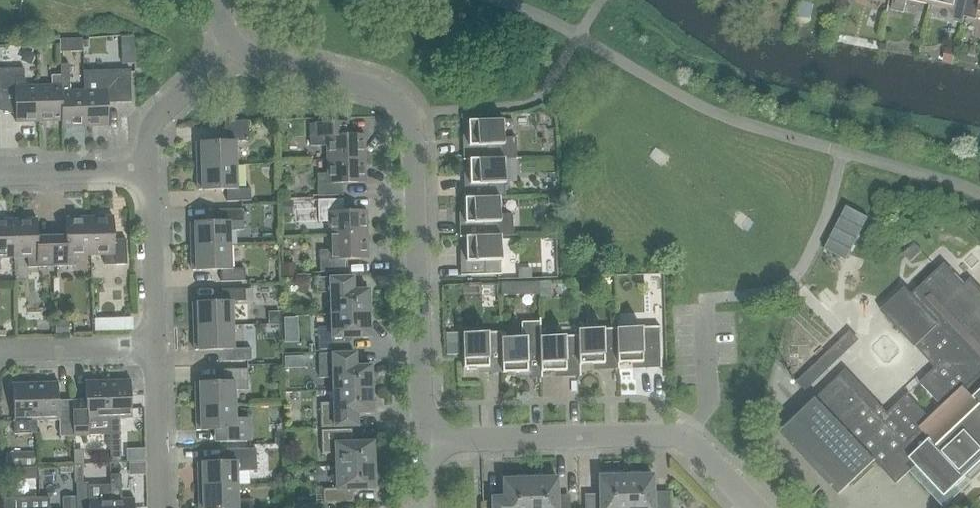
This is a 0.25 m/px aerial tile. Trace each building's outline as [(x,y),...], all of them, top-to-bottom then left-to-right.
[(906,3),(906,0),(893,0),(891,10),(904,13),(906,3)] [(930,3),(947,7),(956,22),(963,23),(964,16),(968,0),(931,0),(930,3)] [(979,15),(979,0),(968,0),(964,16),(976,19),(977,14),(979,15)] [(74,40),(70,40),(70,52),(82,51),(82,40),(82,39),(74,40)] [(947,50),(945,58),(953,59),(954,52),(947,50)] [(122,52),(122,64),(134,64),(134,52),(122,52)] [(14,93),(15,122),(39,121),(38,86),(24,86),(23,68),(0,69),(0,93),(14,93)] [(60,69),(60,75),(62,121),(61,121),(61,127),(85,126),(84,91),(71,91),(70,69),(60,69)] [(108,125),(108,106),(131,106),(130,73),(83,74),(84,91),(85,126),(108,125)] [(61,121),(62,121),(60,75),(51,76),(51,86),(38,86),(39,121),(61,121)] [(463,145),(463,159),(504,158),(504,160),(516,159),(515,137),(504,137),(503,119),(468,121),(468,145),(463,145)] [(196,142),(197,166),(236,165),(235,141),(249,141),(248,120),(224,121),(224,129),(225,141),(196,142)] [(327,146),(327,160),(365,158),(365,135),(339,135),(338,123),(309,124),(310,146),(327,146)] [(365,158),(327,160),(327,174),(317,174),(317,196),(343,195),(342,183),(366,182),(365,158)] [(504,158),(463,159),(463,160),(469,160),(470,183),(464,183),(464,198),(505,196),(504,160),(504,158)] [(237,189),(236,165),(197,166),(198,190),(226,189),(227,201),(251,201),(250,188),(237,189)] [(284,188),(278,189),(278,199),(288,198),(288,192),(284,188)] [(505,198),(505,196),(464,198),(465,222),(459,222),(459,236),(500,235),(501,236),(513,236),(512,214),(500,214),(499,198),(505,198)] [(556,196),(548,197),(548,205),(556,204),(556,196)] [(329,222),(329,236),(368,235),(367,211),(343,212),(343,199),(317,200),(318,222),(329,222)] [(291,202),(281,202),(282,214),(291,214),(291,202)] [(846,206),(824,249),(846,260),(868,217),(846,206)] [(190,222),(191,246),(230,245),(230,230),(243,230),(243,221),(243,209),(219,210),(219,222),(190,222)] [(113,216),(89,217),(90,255),(104,255),(104,265),(127,264),(126,239),(113,240),(113,216)] [(76,255),(90,255),(89,217),(65,217),(66,241),(53,241),(54,267),(76,266),(76,255)] [(36,218),(12,219),(14,257),(28,257),(28,268),(50,267),(49,242),(37,242),(36,218)] [(14,257),(12,219),(0,219),(0,258),(14,257)] [(368,235),(329,236),(330,250),(319,250),(320,272),(345,271),(345,259),(368,258),(368,235)] [(500,235),(459,236),(459,238),(465,237),(466,260),(460,260),(460,275),(460,276),(502,275),(501,236),(500,235)] [(915,244),(903,254),(910,262),(922,251),(915,244)] [(231,269),(230,245),(191,246),(192,270),(220,270),(221,282),(245,281),(244,268),(231,269)] [(291,265),(281,265),(281,277),(292,277),(291,265)] [(918,344),(938,365),(919,383),(939,403),(927,415),(907,394),(887,413),(873,398),(872,399),(873,400),(868,405),(842,378),(838,378),(817,398),(816,398),(779,432),(839,495),(874,461),(896,484),(915,466),(941,493),(945,489),(949,493),(966,477),(968,479),(972,475),(976,479),(979,475),(979,289),(974,282),(970,286),(966,282),(964,284),(948,267),(944,270),(941,266),(911,294),(905,287),(880,311),(915,347),(918,344)] [(531,269),(518,269),(519,278),(531,278),(531,269)] [(330,292),(331,314),(369,313),(368,290),(347,290),(346,277),(316,278),(317,292),(330,292)] [(549,282),(539,282),(539,298),(549,298),(549,282)] [(513,283),(501,283),(501,294),(513,294),(513,283)] [(192,302),(193,326),(232,325),(232,302),(245,301),(245,289),(221,290),(221,302),(192,302)] [(273,312),(269,316),(269,322),(279,322),(279,312),(273,312)] [(369,313),(331,314),(331,327),(318,327),(319,351),(349,350),(348,337),(370,337),(369,313)] [(295,317),(283,318),(284,326),(296,325),(295,317)] [(122,318),(94,319),(95,331),(123,330),(122,318)] [(50,320),(42,320),(42,333),(50,333),(50,320)] [(526,378),(540,377),(539,336),(541,336),(541,321),(521,322),(522,337),(502,337),(502,331),(501,331),(502,372),(502,373),(526,372),(526,378)] [(68,323),(55,323),(55,334),(68,334),(68,323)] [(232,325),(193,326),(194,350),(223,350),(223,362),(251,361),(251,348),(233,349),(232,325)] [(616,328),(617,369),(618,369),(618,363),(641,362),(641,368),(660,367),(660,368),(661,368),(660,327),(616,328)] [(578,335),(579,376),(580,376),(580,364),(603,364),(603,369),(617,369),(616,328),(577,329),(578,335)] [(487,373),(502,372),(501,331),(462,333),(463,368),(487,367),(487,373)] [(458,333),(446,333),(446,345),(447,355),(459,354),(458,345),(458,333)] [(564,376),(579,376),(578,335),(541,336),(539,336),(540,377),(540,378),(542,378),(541,372),(564,371),(564,376)] [(333,378),(333,390),(371,389),(371,366),(349,366),(349,353),(319,354),(319,378),(333,378)] [(195,382),(196,406),(235,405),(234,391),(248,390),(247,369),(223,370),(224,382),(195,382)] [(130,379),(108,380),(109,419),(132,418),(130,379)] [(109,435),(109,419),(108,380),(85,381),(85,406),(72,407),(73,436),(109,435)] [(36,421),(35,382),(12,383),(13,422),(14,434),(37,433),(36,421)] [(58,382),(35,382),(36,421),(59,420),(59,436),(73,436),(72,407),(59,407),(58,382)] [(371,389),(333,390),(333,403),(320,403),(321,427),(351,426),(351,413),(372,413),(371,389)] [(226,442),(250,441),(252,441),(251,418),(235,418),(235,405),(196,406),(196,430),(225,430),(226,442)] [(335,454),(335,466),(374,465),(373,442),(352,442),(351,429),(321,430),(322,454),(335,454)] [(284,432),(275,432),(276,443),(284,443),(284,432)] [(120,434),(109,435),(110,463),(121,463),(120,434)] [(226,462),(197,462),(198,486),(237,485),(237,471),(257,471),(256,449),(226,450),(226,462)] [(35,467),(35,451),(5,452),(6,468),(35,467)] [(374,465),(335,466),(336,489),(323,489),(323,503),(353,502),(353,489),(374,489),(374,465)] [(111,507),(134,507),(134,498),(122,498),(121,474),(110,474),(110,484),(111,507)] [(626,475),(599,476),(600,498),(584,499),(585,507),(627,507),(626,475)] [(626,475),(627,507),(670,507),(669,496),(653,497),(653,475),(626,475)] [(530,478),(503,479),(504,501),(492,502),(492,507),(531,507),(530,478)] [(530,478),(531,507),(570,507),(569,499),(557,499),(557,478),(530,478)] [(101,499),(88,499),(87,483),(76,483),(76,507),(111,507),(110,484),(101,485),(101,499)] [(198,486),(199,507),(252,507),(251,499),(238,500),(237,485),(198,486)] [(29,498),(3,498),(4,507),(39,507),(39,497),(29,498)] [(39,497),(39,507),(51,507),(50,497),(39,497)] [(75,497),(63,497),(63,507),(75,507),(75,497)]
